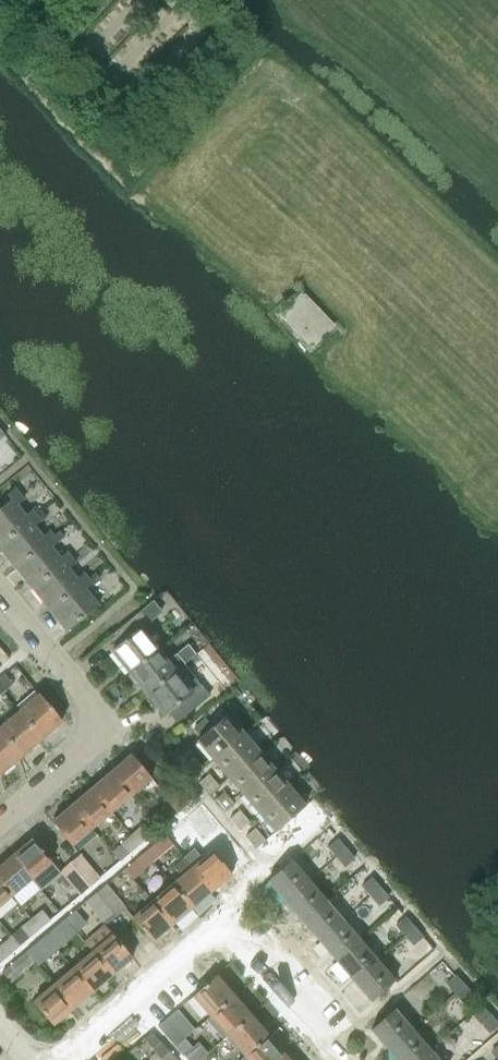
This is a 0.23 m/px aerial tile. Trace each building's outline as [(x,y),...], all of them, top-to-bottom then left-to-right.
[(282,311),(302,332),(299,335),(310,346),(332,325),(301,293),(282,311)] [(1,545),(38,515),(32,508),(26,513),(18,504),(24,498),(15,487),(6,493),(10,498),(0,506),(0,546),(1,545)] [(38,515),(1,545),(10,556),(8,558),(16,568),(18,567),(54,536),(49,530),(43,535),(34,525),(41,519),(38,515)] [(54,536),(18,567),(26,577),(25,578),(34,589),(35,588),(71,557),(66,551),(60,556),(52,547),(59,541),(54,536)] [(71,557),(35,588),(44,598),(42,600),(51,610),(52,609),(88,577),(82,570),(75,575),(69,567),(75,562),(71,557)] [(88,577),(52,609),(61,619),(59,621),(67,631),(99,604),(86,589),(93,583),(88,577)] [(111,650),(129,672),(158,650),(141,629),(151,621),(141,609),(113,632),(121,642),(111,650)] [(158,650),(129,672),(146,693),(175,671),(158,650)] [(176,653),(167,661),(175,671),(185,663),(176,653)] [(191,691),(175,671),(146,693),(163,715),(172,707),(181,718),(209,695),(200,684),(191,691)] [(4,693),(13,685),(4,674),(0,678),(0,689),(4,693)] [(19,711),(43,737),(62,721),(39,693),(19,711)] [(22,755),(43,737),(19,711),(0,726),(0,730),(22,755)] [(228,713),(196,739),(213,759),(244,732),(228,713)] [(2,772),(22,755),(0,730),(0,770),(2,772)] [(244,732),(213,759),(228,776),(259,750),(261,751),(244,732)] [(259,750),(228,776),(244,794),(275,768),(261,751),(259,750)] [(110,771),(130,794),(151,777),(131,753),(110,771)] [(194,776),(204,768),(193,756),(184,764),(194,776)] [(275,768),(244,794),(259,812),(290,785),(275,768)] [(91,787),(111,811),(130,794),(110,771),(91,787)] [(209,794),(219,785),(208,774),(199,782),(209,794)] [(158,788),(178,812),(188,803),(168,779),(158,788)] [(290,785),(259,812),(275,831),(306,804),(290,785)] [(71,804),(91,828),(111,811),(91,787),(71,804)] [(224,812),(234,804),(224,791),(214,800),(224,812)] [(221,825),(201,801),(182,817),(203,841),(221,825)] [(51,821),(71,845),(91,828),(71,804),(51,821)] [(240,830),(249,821),(239,810),(230,818),(240,830)] [(130,834),(139,844),(149,836),(140,825),(130,834)] [(245,835),(256,847),(256,848),(266,839),(255,826),(245,835)] [(129,853),(139,844),(130,834),(120,843),(129,853)] [(31,837),(11,854),(32,878),(41,888),(60,872),(59,871),(51,861),(31,837)] [(327,846),(335,857),(346,848),(337,838),(327,846)] [(144,851),(153,862),(163,853),(154,842),(144,851)] [(183,856),(212,889),(231,873),(211,849),(202,857),(194,847),(183,856)] [(354,858),(346,848),(335,857),(344,867),(354,858)] [(143,870),(153,862),(144,851),(134,859),(143,870)] [(0,863),(0,881),(12,895),(32,878),(11,854),(0,863)] [(69,863),(89,887),(100,879),(79,854),(69,863)] [(180,875),(172,882),(193,906),(212,889),(183,856),(172,866),(180,875)] [(292,859),(268,880),(284,899),(309,879),(292,859)] [(59,871),(80,895),(89,887),(69,863),(59,871)] [(361,885),(370,895),(380,887),(371,877),(361,885)] [(284,899),(302,920),(327,900),(309,879),(284,899)] [(12,895),(0,881),(0,904),(12,895)] [(151,899),(172,924),(193,906),(171,882),(151,899)] [(104,884),(94,893),(113,916),(124,907),(125,906),(105,883),(104,884)] [(388,897),(380,887),(370,895),(379,906),(388,897)] [(104,924),(106,922),(113,916),(94,893),(84,901),(104,924)] [(151,941),(172,924),(151,899),(131,916),(151,941)] [(327,900),(302,920),(318,938),(342,917),(327,900)] [(31,918),(40,928),(50,920),(41,909),(31,918)] [(395,925),(404,935),(415,926),(406,916),(395,925)] [(318,938),(336,959),(361,939),(342,917),(318,938)] [(29,937),(40,928),(31,918),(20,926),(29,937)] [(84,941),(92,949),(112,974),(132,957),(104,924),(84,941)] [(44,934),(54,945),(64,936),(55,926),(44,934)] [(424,936),(415,926),(404,935),(413,945),(424,936)] [(20,945),(11,934),(0,943),(0,963),(20,945)] [(43,954),(54,945),(44,934),(34,943),(43,954)] [(336,959),(353,979),(377,959),(361,939),(336,959)] [(71,967),(91,991),(112,974),(92,949),(71,967)] [(26,951),(1,972),(10,981),(34,961),(26,951)] [(395,979),(377,959),(353,979),(371,1000),(395,979)] [(52,983),(72,1007),(91,991),(71,967),(52,983)] [(216,974),(192,995),(209,1016),(233,995),(216,974)] [(446,984),(454,993),(464,985),(456,975),(446,984)] [(52,1025),(72,1007),(52,983),(31,1000),(52,1025)] [(472,995),(464,985),(454,993),(463,1003),(472,995)] [(233,995),(209,1016),(226,1035),(250,1015),(233,995)] [(481,1004),(471,1012),(489,1033),(497,1026),(497,1024),(481,1004)] [(371,1028),(388,1049),(412,1029),(394,1008),(371,1028)] [(250,1015),(226,1035),(244,1056),(268,1035),(250,1015)] [(175,1046),(184,1038),(188,1035),(173,1018),(161,1029),(175,1046)] [(398,1059),(417,1059),(430,1050),(412,1029),(388,1049),(398,1059)] [(238,1059),(278,1059),(284,1054),(268,1035),(244,1056),(238,1059)] [(192,1047),(184,1038),(175,1046),(183,1055),(192,1047)] [(153,1048),(152,1049),(159,1057),(160,1056),(168,1049),(161,1041),(153,1048)] [(490,1051),(497,1059),(497,1044),(490,1051)] [(159,1057),(162,1059),(178,1059),(177,1059),(168,1049),(160,1056),(159,1057)] [(417,1059),(439,1059),(430,1050),(417,1059)]
